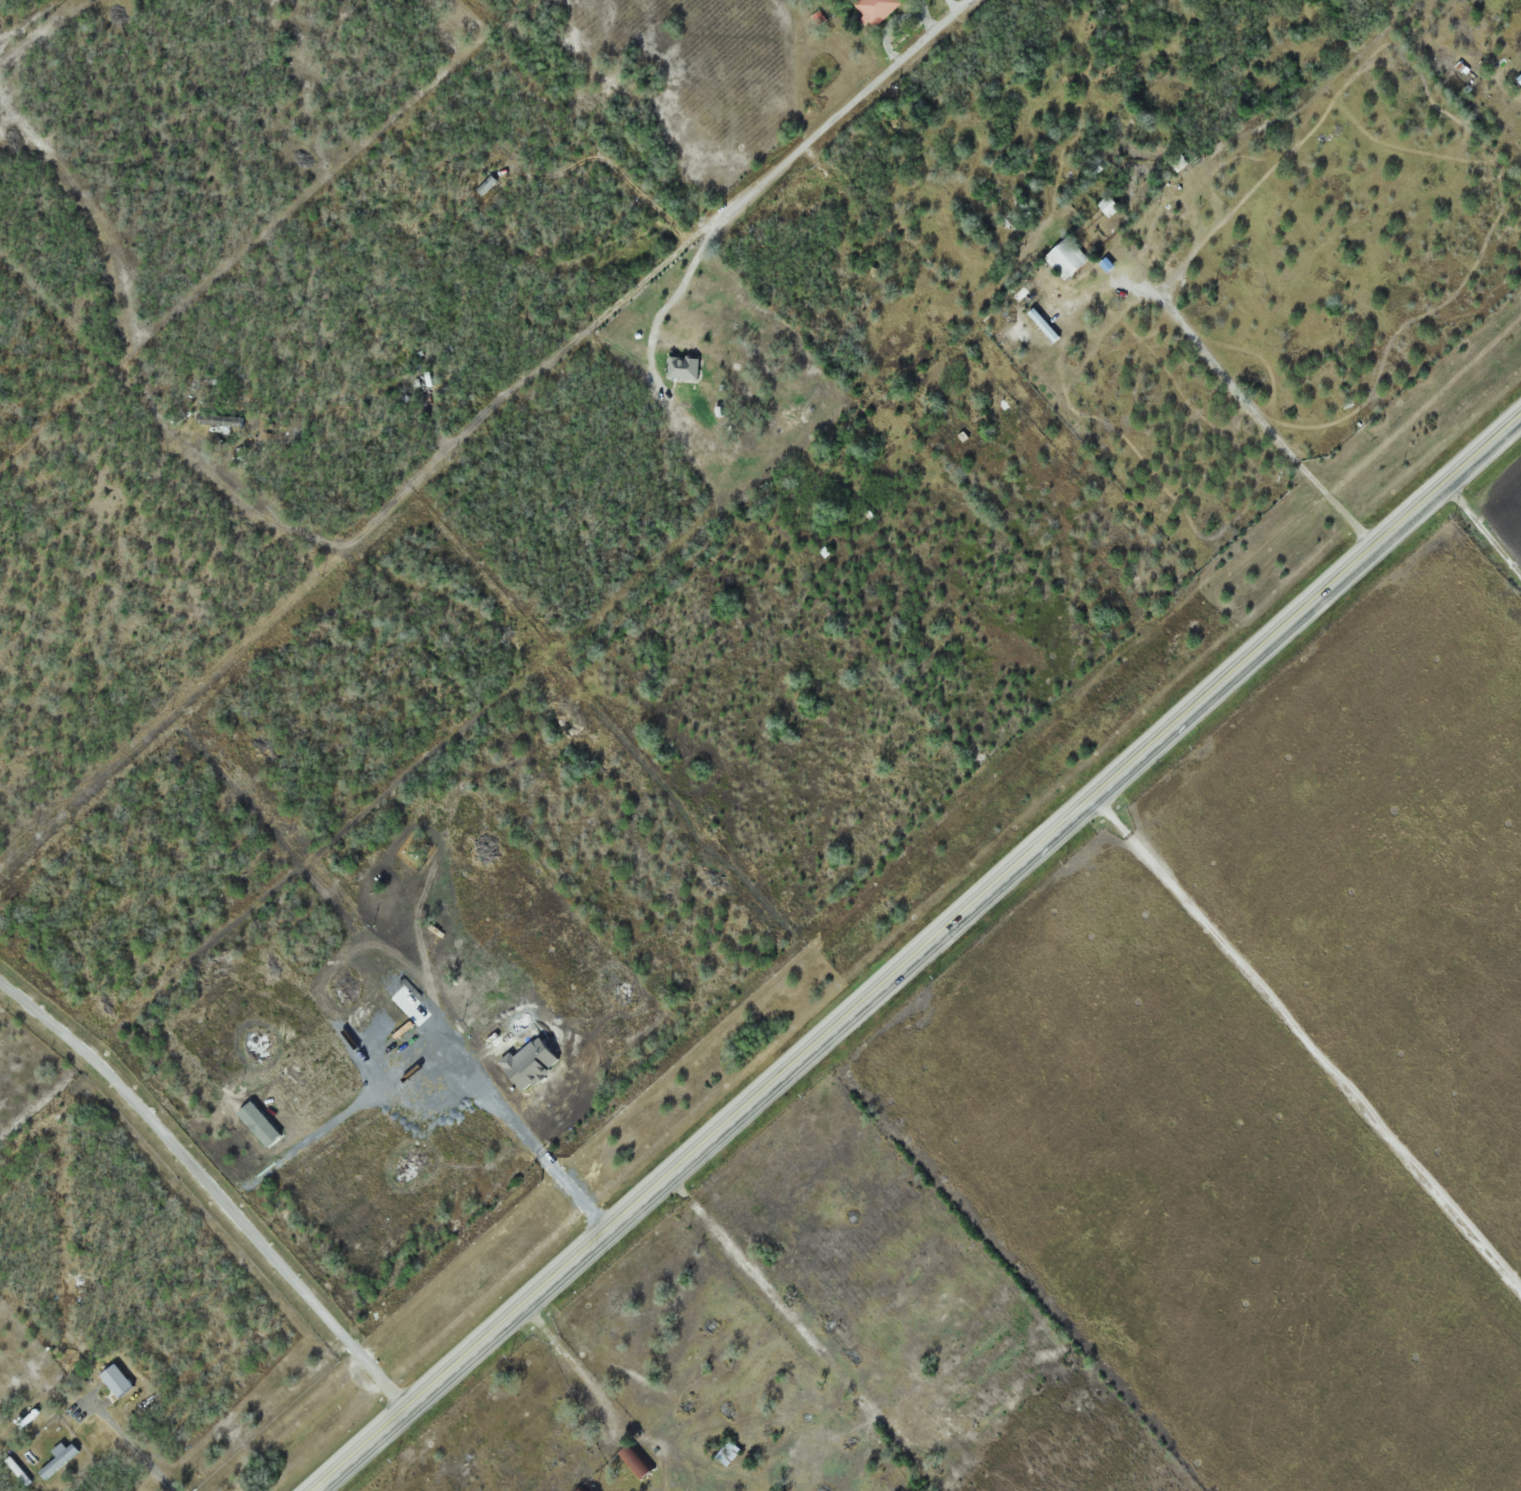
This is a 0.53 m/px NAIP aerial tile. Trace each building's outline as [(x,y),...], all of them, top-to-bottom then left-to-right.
[(850,5),(869,28),(899,4),(896,0),(856,0),(850,5)] [(1174,173),(1185,163),(1175,151),(1163,161),(1174,173)] [(1106,218),(1117,209),(1105,196),(1094,205),(1106,218)] [(1063,281),(1086,258),(1063,235),(1040,258),(1063,281)] [(53,990),(67,1003),(73,996),(58,984),(53,990)] [(43,1474),(50,1481),(82,1449),(74,1442),(43,1474)] [(620,1457),(644,1483),(657,1470),(633,1445),(620,1457)] [(5,1463),(27,1487),(34,1481),(12,1457),(5,1463)]
